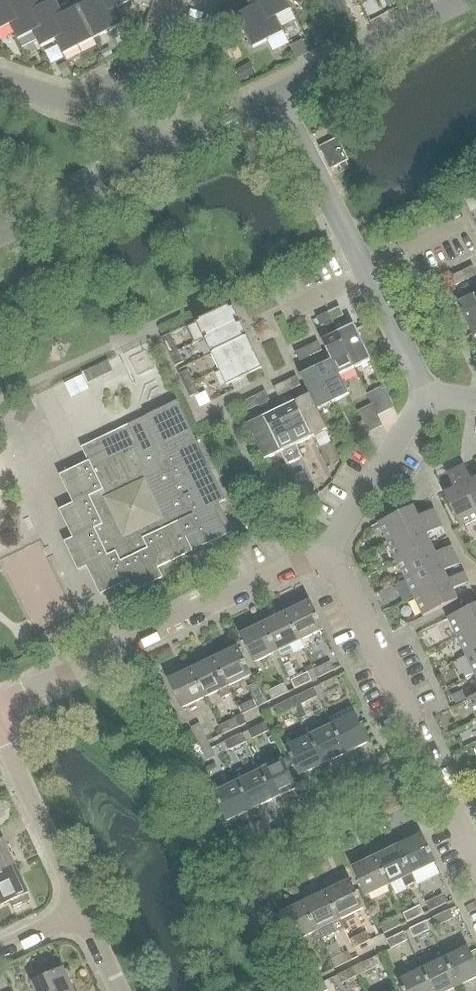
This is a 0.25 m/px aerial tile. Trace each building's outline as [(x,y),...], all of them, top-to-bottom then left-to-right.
[(5,9),(0,11),(0,30),(11,24),(27,16),(20,0),(19,0),(1,0),(5,9)] [(41,8),(37,0),(20,0),(27,16),(11,24),(19,39),(34,32),(49,24),(41,8)] [(41,8),(49,24),(34,32),(41,47),(56,40),(73,31),(65,15),(57,0),(41,8)] [(101,17),(93,0),(79,8),(95,39),(126,24),(118,8),(101,17)] [(93,0),(101,17),(118,8),(133,1),(133,0),(93,0)] [(286,0),(271,0),(268,2),(267,0),(247,0),(251,9),(252,8),(260,24),(276,16),(277,17),(291,10),(286,0)] [(79,8),(65,15),(73,31),(56,40),(64,55),(95,39),(79,8)] [(252,8),(251,9),(236,17),(253,48),(284,32),(277,17),(276,16),(260,24),(252,8)] [(346,10),(335,16),(339,22),(349,17),(346,10)] [(109,48),(101,53),(105,60),(113,56),(109,48)] [(234,70),(239,81),(254,74),(248,62),(234,70)] [(65,63),(58,67),(64,79),(71,75),(65,63)] [(337,139),(319,148),(330,169),(348,160),(337,139)] [(474,265),(463,271),(467,280),(475,275),(475,269),(474,265)] [(467,280),(463,271),(451,277),(456,285),(467,280)] [(475,337),(475,303),(472,296),(457,303),(474,338),(475,337)] [(232,305),(196,323),(203,339),(240,321),(232,305)] [(330,311),(334,320),(345,315),(341,306),(330,311)] [(330,311),(318,317),(323,326),(334,320),(330,311)] [(247,337),(240,321),(203,339),(211,354),(247,337)] [(371,361),(353,325),(337,333),(354,369),(371,361)] [(322,341),(331,360),(332,360),(340,376),(354,369),(337,333),(322,341)] [(255,353),(247,337),(211,354),(218,370),(255,353)] [(174,339),(165,343),(171,354),(179,350),(174,339)] [(324,350),(320,341),(308,347),(312,355),(324,350)] [(312,355),(308,347),(297,352),(301,361),(312,355)] [(185,362),(179,350),(171,354),(176,366),(185,362)] [(262,369),(255,353),(218,370),(226,386),(262,369)] [(332,360),(331,360),(316,368),(333,404),(349,396),(340,376),(332,360)] [(100,365),(82,373),(87,384),(105,376),(100,365)] [(300,375),(310,395),(318,411),(333,404),(316,368),(300,375)] [(186,386),(194,381),(189,370),(180,374),(186,386)] [(89,390),(82,376),(65,384),(71,398),(89,390)] [(302,385),(298,377),(287,382),(291,391),(302,385)] [(200,393),(194,381),(186,386),(191,397),(200,393)] [(291,391),(287,382),(275,387),(279,396),(291,391)] [(379,415),(392,408),(382,387),(368,394),(373,404),(379,415)] [(256,397),(260,405),(271,400),(267,391),(256,397)] [(310,395),(294,402),(311,438),(327,430),(318,411),(310,395)] [(256,397),(244,402),(248,411),(260,405),(256,397)] [(74,504),(59,511),(60,511),(73,538),(64,542),(64,543),(65,543),(78,570),(77,571),(78,571),(87,567),(100,594),(99,594),(100,595),(129,582),(134,593),(135,592),(134,591),(162,578),(162,579),(163,579),(158,568),(185,555),(185,556),(193,552),(192,550),(202,545),(203,547),(224,537),(233,532),(232,531),(232,532),(218,505),(226,501),(225,500),(224,500),(211,473),(212,473),(211,472),(198,445),(199,445),(198,443),(197,444),(195,438),(189,427),(177,402),(174,404),(147,417),(147,416),(146,417),(151,427),(133,435),(128,426),(101,439),(81,448),(88,462),(59,476),(60,477),(61,476),(74,504)] [(279,410),(295,446),(311,438),(294,402),(279,410)] [(379,415),(373,404),(359,411),(369,432),(383,425),(379,415)] [(279,410),(263,417),(280,453),(286,466),(301,458),(295,446),(279,410)] [(264,460),(280,453),(263,417),(247,425),(264,460)] [(472,480),(465,464),(456,468),(475,511),(475,478),(472,480)] [(456,468),(447,472),(455,488),(445,493),(461,528),(475,521),(475,511),(456,468)] [(297,487),(302,497),(303,499),(304,499),(314,494),(308,482),(297,487)] [(419,517),(414,506),(379,523),(388,542),(439,517),(435,509),(419,517)] [(439,517),(388,542),(397,560),(432,544),(427,534),(443,527),(439,517)] [(432,544),(397,560),(406,579),(457,555),(452,546),(437,553),(432,544)] [(457,555),(406,579),(415,597),(450,580),(445,571),(461,563),(457,555)] [(424,616),(459,600),(454,589),(470,582),(465,572),(450,580),(415,597),(424,616)] [(289,610),(303,638),(326,627),(313,599),(289,610)] [(449,618),(458,636),(475,628),(475,605),(449,618)] [(267,621),(280,650),(303,638),(289,610),(267,621)] [(257,661),(280,650),(267,621),(244,633),(257,661)] [(467,655),(475,650),(475,628),(458,636),(467,655)] [(240,644),(217,655),(231,684),(254,673),(240,644)] [(467,655),(475,673),(475,650),(467,655)] [(228,685),(231,684),(217,655),(195,666),(208,695),(218,690),(222,698),(232,694),(228,685)] [(317,667),(321,676),(338,667),(333,659),(317,667)] [(185,706),(208,695),(195,666),(172,678),(185,706)] [(298,687),(315,679),(311,670),(294,679),(298,687)] [(343,684),(339,676),(338,676),(322,684),(326,692),(343,684)] [(276,698),(292,690),(288,682),(271,690),(276,698)] [(316,687),(299,695),(303,703),(320,695),(316,687)] [(463,691),(452,696),(456,705),(468,700),(463,691)] [(240,705),(244,714),(259,706),(261,705),(257,697),(240,705)] [(276,705),(280,714),(297,706),(293,697),(276,705)] [(357,713),(334,724),(347,752),(371,741),(357,713)] [(242,725),(238,717),(221,725),(226,733),(242,725)] [(266,722),(251,729),(255,737),(271,729),(268,721),(266,722)] [(194,726),(206,751),(210,759),(218,755),(202,722),(194,726)] [(334,724),(311,735),(325,763),(347,752),(334,724)] [(302,775),(325,763),(311,735),(307,727),(284,739),(287,746),(302,775)] [(244,732),(228,740),(232,749),(248,741),(244,732)] [(285,758),(262,770),(276,798),(299,787),(285,758)] [(253,809),(276,798),(262,770),(249,776),(245,769),(236,773),(239,781),(253,809)] [(253,809),(239,781),(216,792),(230,820),(253,809)] [(423,836),(400,847),(413,875),(437,864),(423,836)] [(18,866),(5,840),(0,842),(0,874),(18,866)] [(400,847),(377,857),(390,886),(403,880),(405,886),(416,881),(413,875),(400,847)] [(353,868),(358,877),(367,897),(390,886),(377,857),(353,868)] [(11,901),(15,909),(30,902),(26,893),(30,892),(18,866),(0,874),(0,899),(3,905),(11,901)] [(351,880),(328,891),(341,920),(365,908),(351,880)] [(305,902),(319,930),(341,920),(328,891),(305,902)] [(448,905),(447,904),(444,896),(427,904),(431,913),(448,905)] [(295,941),(319,930),(305,902),(282,913),(295,941)] [(404,915),(408,923),(425,915),(421,907),(404,915)] [(454,920),(450,912),(434,919),(438,928),(454,920)] [(385,934),(401,926),(398,918),(381,925),(385,934)] [(427,922),(410,930),(414,939),(431,931),(427,922)] [(354,948),(371,940),(367,932),(350,940),(354,948)] [(388,941),(392,950),(408,942),(405,933),(388,941)] [(445,960),(458,988),(475,980),(475,966),(468,949),(445,960)] [(352,960),(348,952),(332,960),(336,968),(352,960)] [(378,956),(362,964),(366,973),(382,965),(378,956)] [(324,981),(312,957),(305,961),(316,986),(319,990),(326,990),(329,990),(324,981)] [(422,971),(432,990),(452,990),(458,988),(445,960),(422,971)] [(355,967),(338,975),(342,983),(359,976),(355,967)] [(36,990),(75,990),(64,968),(32,983),(36,990)] [(422,971),(399,982),(403,990),(432,990),(422,971)]
